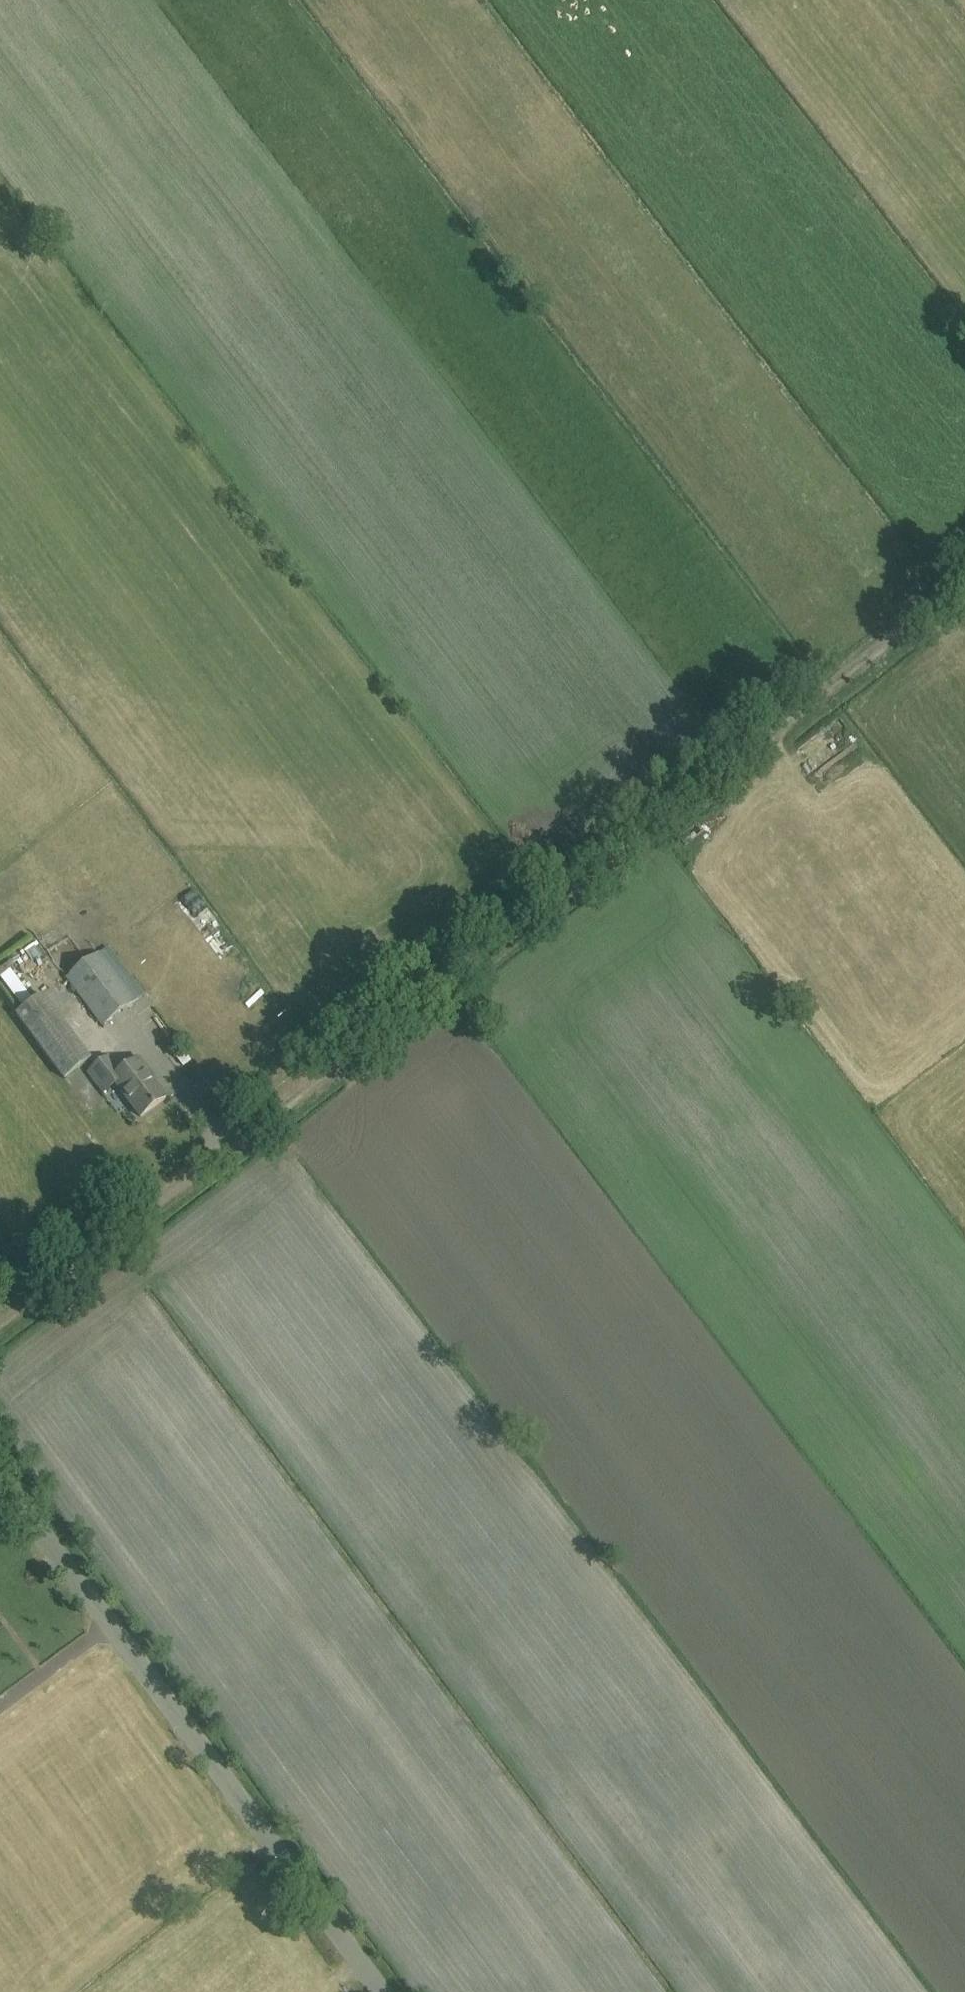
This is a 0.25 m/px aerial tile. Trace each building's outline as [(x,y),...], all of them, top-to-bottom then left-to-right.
[(713,816),(693,829),(699,837),(718,824),(713,816)] [(103,1025),(134,1002),(98,954),(67,977),(103,1025)] [(15,1003),(26,995),(8,970),(0,976),(0,983),(15,1003)] [(121,1072),(109,1057),(88,1072),(103,1091),(115,1082),(141,1116),(166,1097),(155,1083),(156,1081),(139,1059),(121,1072)]
